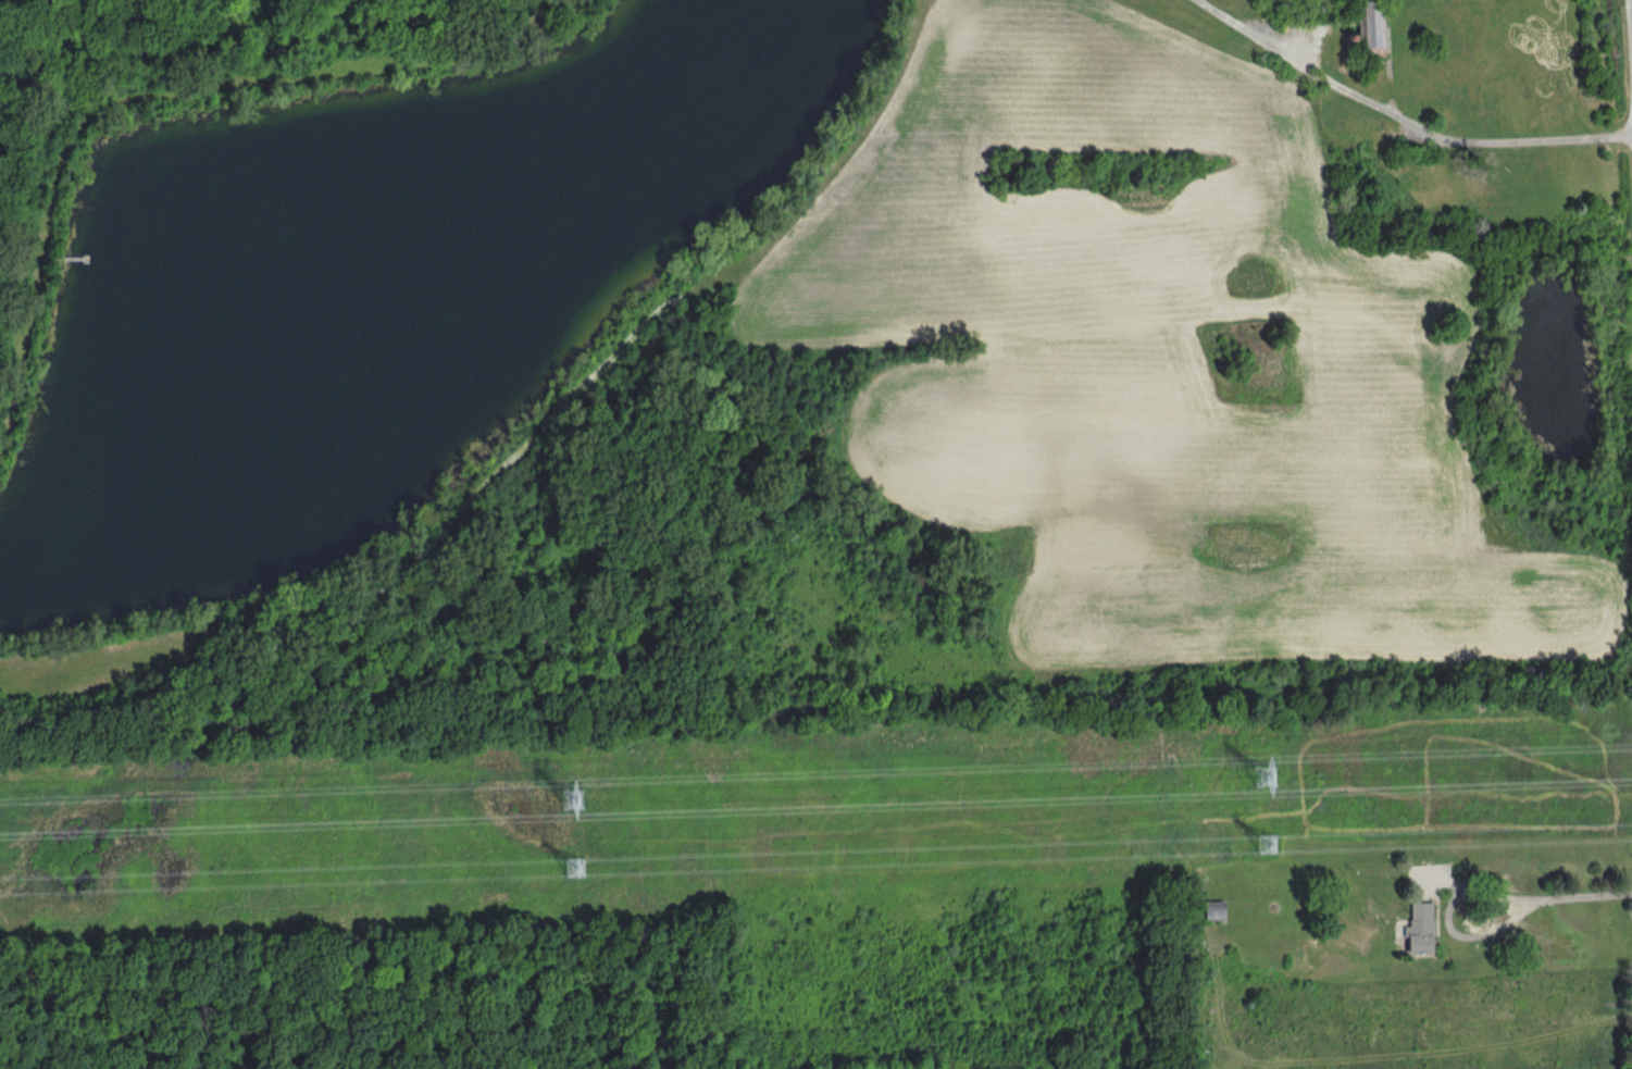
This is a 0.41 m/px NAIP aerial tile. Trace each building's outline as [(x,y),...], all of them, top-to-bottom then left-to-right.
[(1360,47),(1384,47),(1384,0),(1360,0),(1360,47)] [(1204,902),(1204,920),(1224,920),(1224,902),(1204,902)] [(1432,902),(1407,902),(1406,955),(1432,956),(1432,902)]
